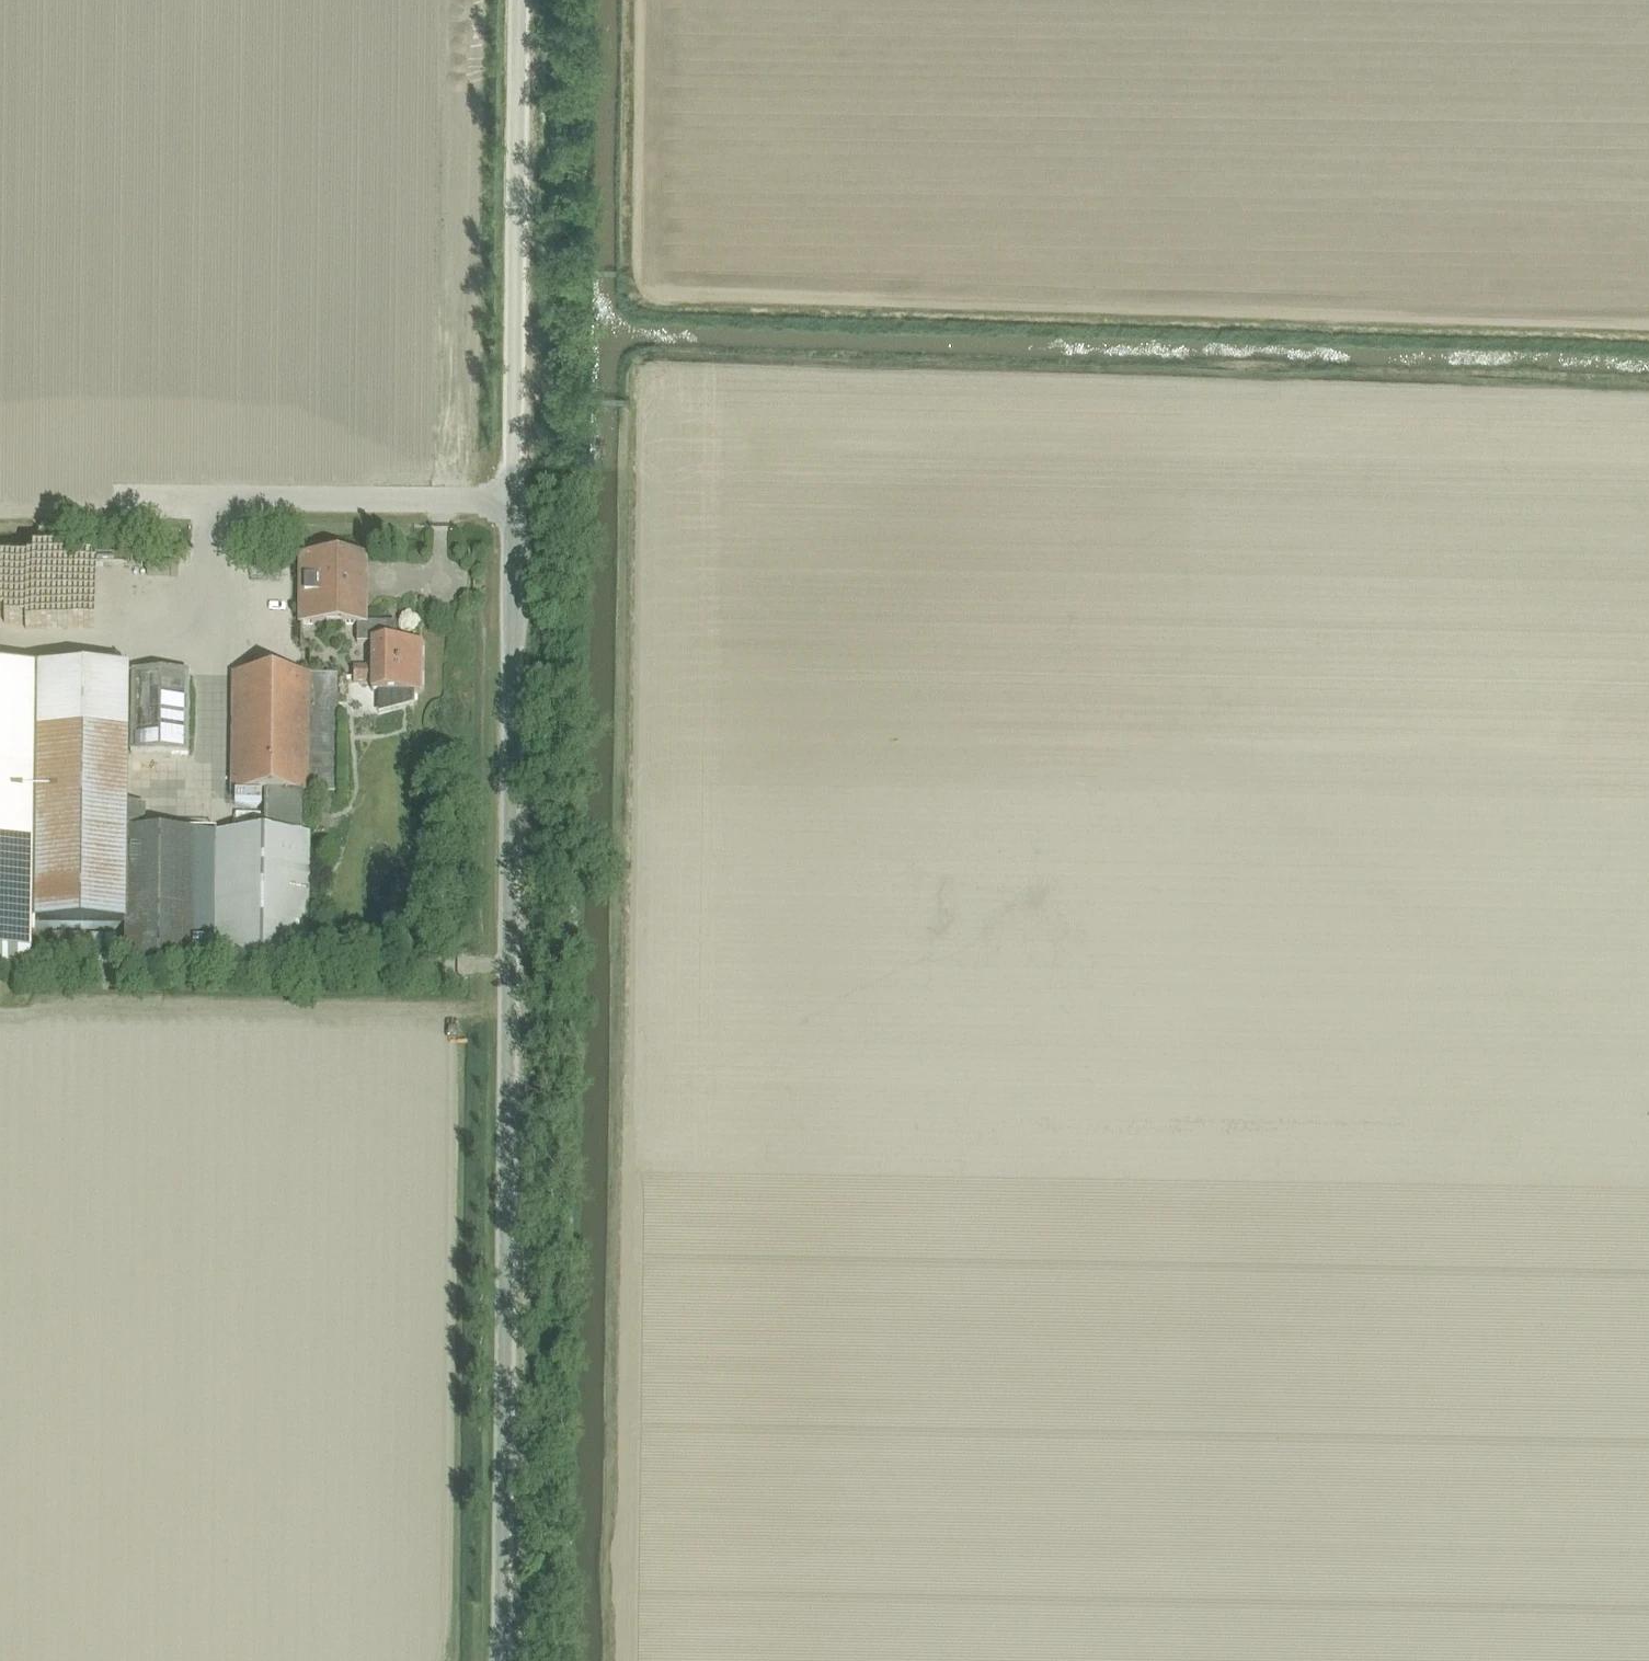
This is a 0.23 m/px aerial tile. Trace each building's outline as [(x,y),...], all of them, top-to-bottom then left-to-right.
[(366,625),(367,557),(298,556),(297,624),(366,625)] [(420,692),(420,638),(394,638),(394,625),(364,625),(364,645),(371,645),(370,669),(353,669),(352,684),(371,684),(370,692),(420,692)] [(130,674),(0,672),(0,958),(30,959),(31,927),(124,928),(124,966),(307,969),(308,838),(302,837),(302,794),(336,794),(337,677),(232,676),(230,793),(264,794),(263,837),(145,836),(145,806),(128,806),(129,755),(187,756),(188,675),(130,674)] [(334,958),(322,958),(322,969),(334,969),(334,958)]
